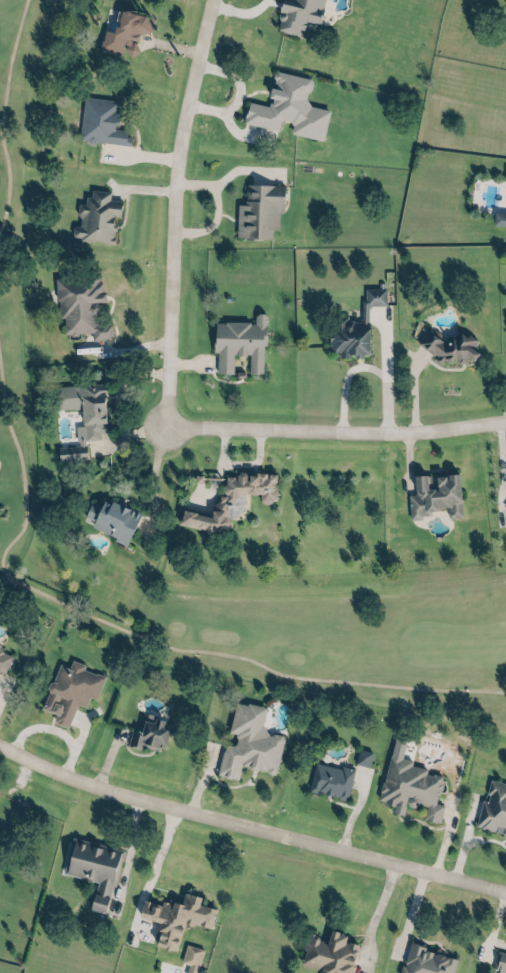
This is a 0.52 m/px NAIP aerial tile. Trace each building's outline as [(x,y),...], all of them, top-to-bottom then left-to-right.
[(299,35),(301,21),(323,26),(329,0),(273,0),(270,13),(277,15),(274,30),(299,35)] [(120,13),(135,15),(134,21),(136,22),(137,16),(148,18),(145,33),(137,34),(134,42),(126,41),(128,45),(130,44),(136,54),(127,60),(121,49),(124,47),(122,43),(120,43),(118,55),(97,52),(100,32),(111,34),(112,28),(118,29),(120,13)] [(321,140),(327,110),(304,105),(309,78),(274,71),(270,87),(266,105),(246,101),(242,123),(276,130),(278,120),(290,122),(288,133),(321,140)] [(113,101),(79,97),(74,139),(81,140),(81,143),(90,145),(91,142),(125,146),(126,138),(121,138),(122,134),(112,133),(113,128),(117,128),(118,121),(114,121),(115,110),(112,109),(113,101)] [(240,183),(278,185),(283,199),(281,213),(275,212),(273,232),(267,231),(266,240),(258,241),(230,240),(232,204),(239,205),(240,183)] [(106,191),(88,191),(88,197),(81,197),(81,203),(72,203),(72,243),(112,243),(112,224),(118,224),(118,199),(106,199),(106,191)] [(505,213),(505,204),(505,226),(488,224),(490,211),(505,213)] [(62,335),(61,319),(53,319),(51,279),(102,276),(104,307),(96,307),(98,328),(106,328),(106,339),(89,340),(88,334),(62,335)] [(369,353),(369,323),(367,320),(367,304),(385,304),(384,287),(364,287),(363,299),(360,299),(360,320),(347,320),(346,314),(328,315),(328,351),(339,351),(339,356),(341,358),(347,358),(349,353),(354,354),(354,357),(362,357),(363,353),(369,353)] [(262,315),(262,353),(259,354),(258,375),(244,375),(244,358),(234,358),(234,362),(228,361),(228,376),(210,375),(210,354),(208,354),(208,323),(248,324),(247,315),(262,315)] [(417,342),(432,355),(434,353),(436,354),(433,357),(434,359),(439,364),(441,363),(445,358),(451,363),(455,357),(460,362),(466,362),(466,356),(469,356),(474,360),(479,353),(472,347),(477,340),(462,331),(455,339),(448,332),(442,340),(427,329),(417,342)] [(50,387),(99,383),(103,433),(94,434),(94,439),(77,440),(78,445),(82,444),(83,457),(55,459),(54,448),(73,447),(73,442),(69,442),(68,427),(78,426),(77,407),(52,409),(50,387)] [(276,474),(276,481),(274,481),(274,488),(276,489),(275,500),(271,499),(270,502),(266,503),(260,502),(259,499),(259,493),(255,494),(250,494),(247,492),(240,493),(241,510),(229,520),(221,518),(215,529),(214,532),(210,534),(206,533),(204,530),(177,523),(181,507),(197,511),(197,513),(212,517),(211,504),(220,498),(219,495),(225,495),(222,490),(222,484),(225,482),(225,475),(235,476),(235,474),(237,473),(240,471),(244,471),(247,474),(247,478),(249,478),(249,475),(259,475),(259,472),(266,472),(266,474),(276,474)] [(461,517),(458,474),(434,476),(435,489),(426,489),(425,475),(412,476),(413,494),(406,494),(408,520),(420,519),(420,512),(445,510),(446,518),(461,517)] [(125,547),(111,540),(113,536),(92,525),(94,520),(85,516),(91,503),(101,508),(104,501),(110,504),(112,500),(141,514),(125,547)] [(3,672),(0,670),(0,648),(3,649),(2,650),(11,654),(3,672)] [(102,675),(81,668),(83,663),(69,659),(67,666),(55,662),(40,708),(54,713),(51,721),(67,726),(74,702),(84,705),(87,695),(95,698),(102,675)] [(216,774),(236,778),(239,765),(274,772),(282,735),(260,731),(265,707),(233,700),(227,731),(235,733),(232,744),(222,742),(216,774)] [(140,730),(129,728),(126,744),(139,747),(140,744),(163,749),(167,728),(161,727),(163,717),(144,713),(140,730)] [(376,800),(392,804),(391,811),(401,814),(404,803),(415,806),(416,803),(424,805),(421,818),(438,822),(442,804),(435,802),(441,775),(424,772),(425,768),(408,764),(414,740),(392,735),(376,800)] [(369,751),(356,748),(353,762),(366,765),(369,751)] [(310,762),(336,768),(337,764),(349,767),(342,799),(304,790),(310,762)] [(505,833),(505,783),(488,779),(484,800),(479,799),(473,826),(505,833)] [(61,873),(95,880),(89,908),(103,912),(109,885),(113,886),(122,849),(69,837),(61,873)] [(214,908),(198,904),(200,896),(185,891),(183,902),(174,900),(173,903),(162,900),(162,903),(143,898),(138,915),(158,921),(156,930),(160,931),(156,944),(175,949),(183,919),(209,926),(214,908)] [(320,972),(349,972),(357,945),(344,941),(347,934),(333,930),(329,943),(323,941),(318,934),(306,930),(301,947),(306,949),(301,964),(321,970),(320,972)] [(451,959),(447,972),(390,972),(400,940),(422,946),(421,950),(451,959)] [(184,972),(195,972),(201,948),(183,943),(178,962),(186,964),(184,972)] [(497,949),(492,969),(498,970),(497,972),(505,972),(505,951),(497,949)]
